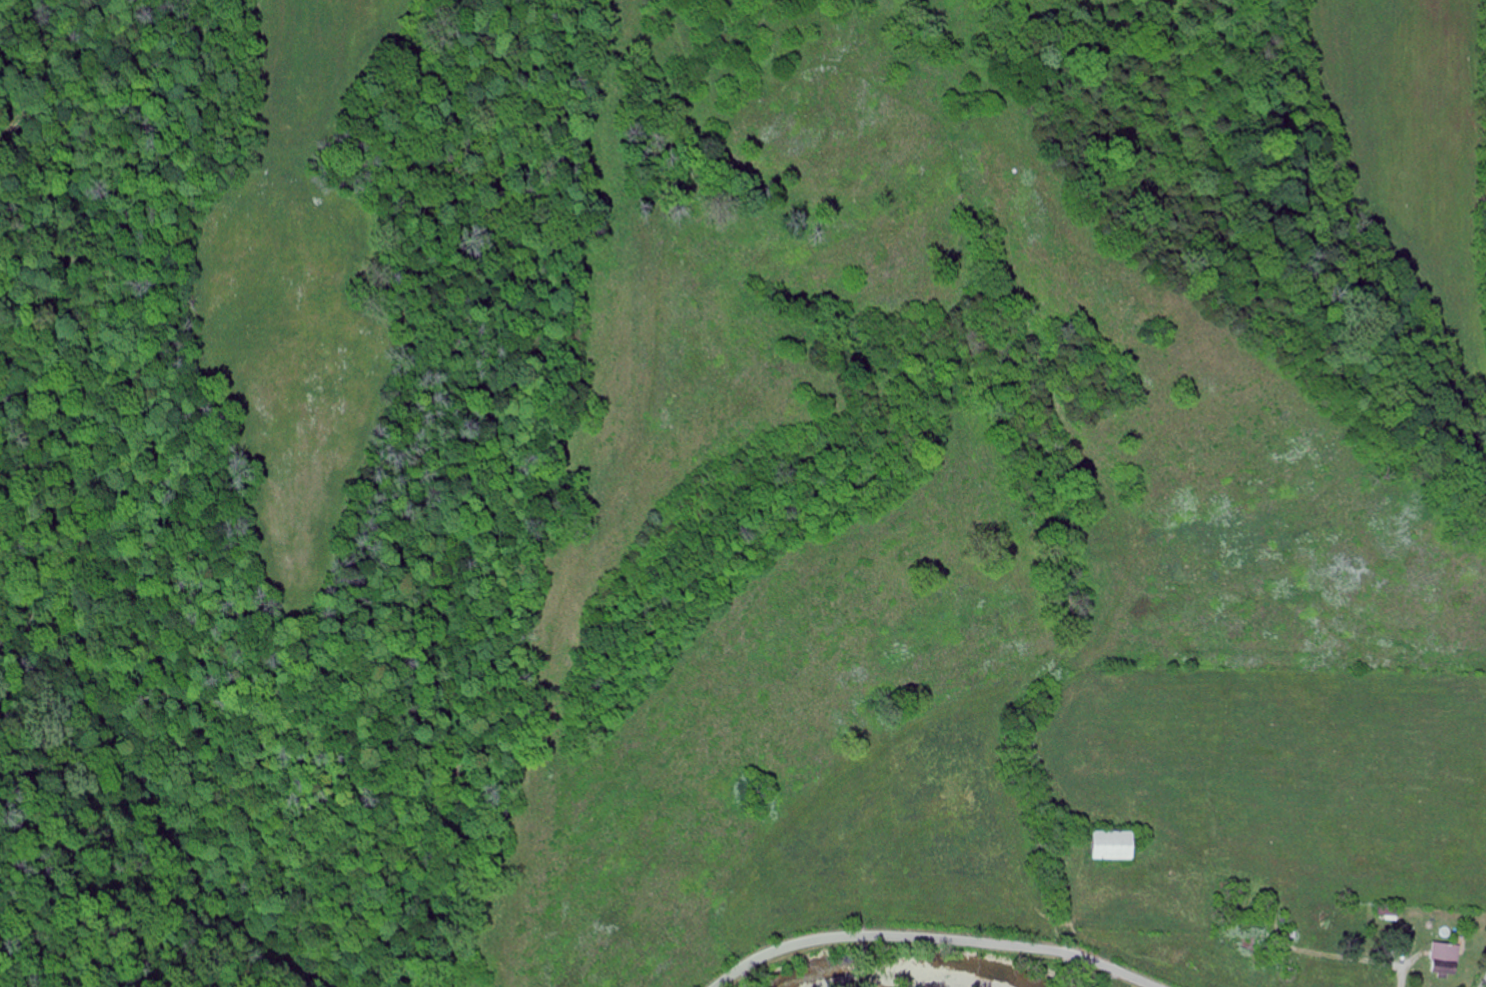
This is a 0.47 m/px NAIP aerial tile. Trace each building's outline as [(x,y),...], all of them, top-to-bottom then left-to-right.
[(1101,861),(1143,860),(1142,832),(1101,833),(1101,861)] [(1454,963),(1457,946),(1428,943),(1425,973),(1445,975),(1446,962),(1454,963)]
